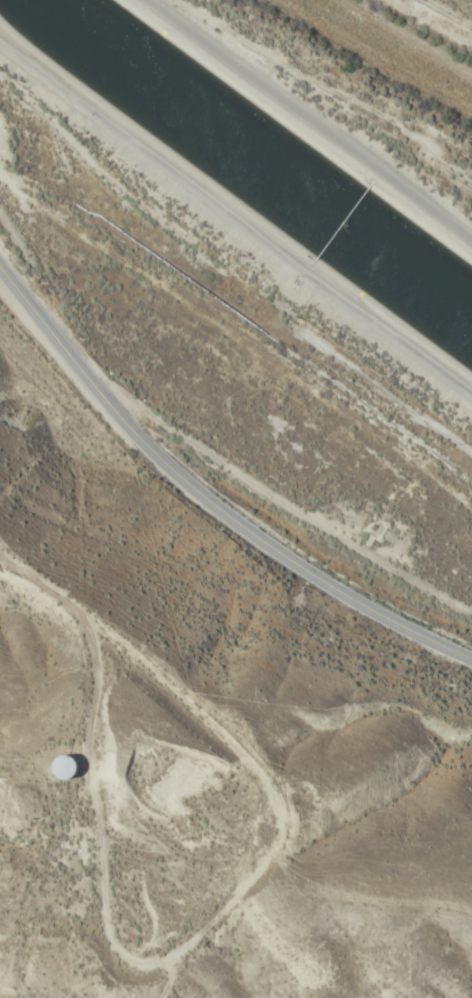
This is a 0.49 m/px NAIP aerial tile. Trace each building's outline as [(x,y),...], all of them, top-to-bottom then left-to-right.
[(70,755),(51,761),(58,781),(77,774),(70,755)]
